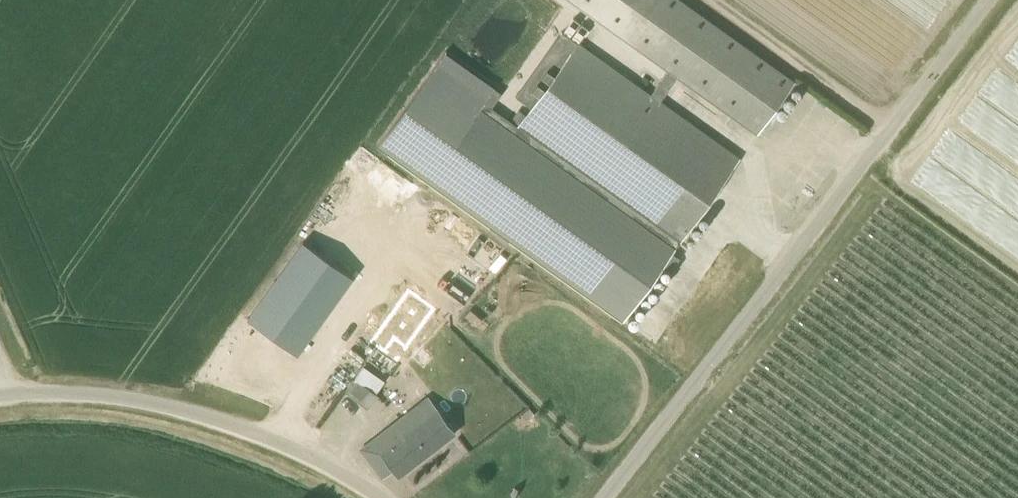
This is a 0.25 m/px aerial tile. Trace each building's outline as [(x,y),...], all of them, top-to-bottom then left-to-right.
[(578,42),(588,29),(581,24),(571,37),(569,36),(580,23),(573,18),(563,31),(516,97),(531,108),(518,127),(679,242),(740,158),(661,99),(679,75),(758,132),(794,81),(681,0),(571,0),(668,70),(651,94),(578,42)] [(679,242),(518,127),(492,108),(502,94),(494,88),(495,86),(447,52),(447,51),(446,50),(378,145),(623,320),(679,242)] [(301,243),(249,316),(298,351),(350,278),(301,243)] [(401,364),(443,320),(421,298),(378,343),(385,349),(378,357),(387,366),(395,358),(401,364)] [(376,394),(355,379),(346,392),(367,407),(376,394)] [(399,476),(456,433),(429,398),(413,410),(408,414),(377,437),(362,449),(371,460),(374,458),(387,474),(394,469),(399,476)]
